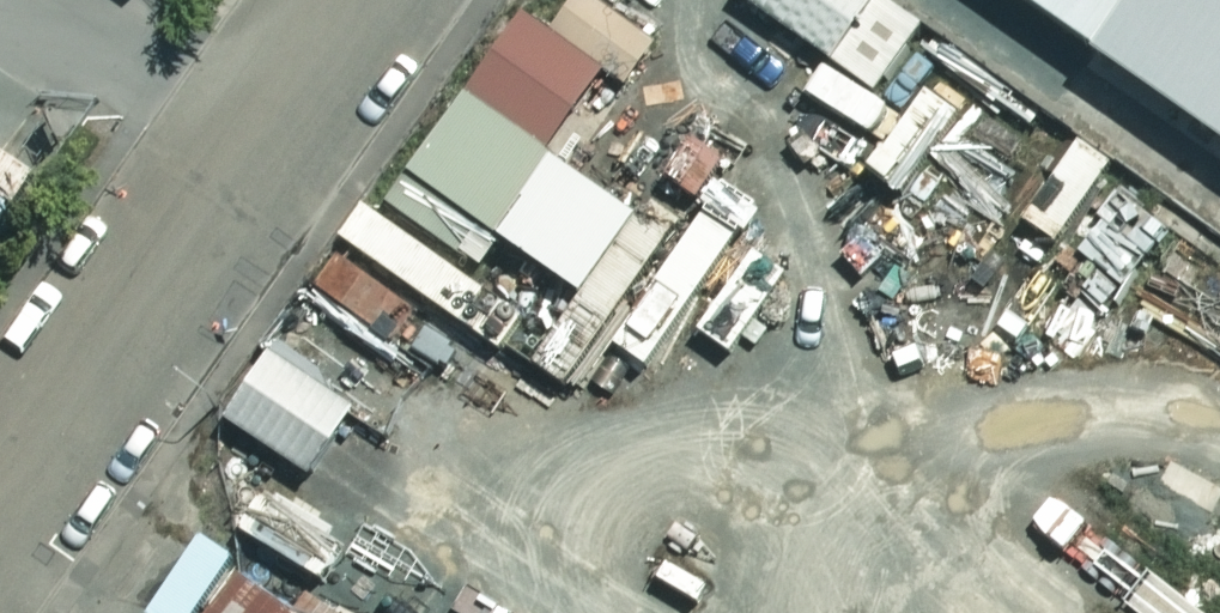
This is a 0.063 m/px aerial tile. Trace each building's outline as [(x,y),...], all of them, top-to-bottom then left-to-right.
[(743,9),(874,92),(921,19),(891,0),(748,0),(743,9)] [(1079,42),(1108,0),(1019,0),(1079,42)] [(1079,42),(1219,140),(1219,0),(1108,0),(1079,42)] [(478,104),(569,174),(626,94),(532,28),(478,104)] [(509,248),(514,251),(569,174),(478,104),(421,185),(509,248)] [(572,397),(676,249),(569,174),(514,251),(590,305),(541,375),(572,397)] [(364,420),(282,362),(235,428),(317,486),(364,420)] [(351,547),(276,498),(249,540),(324,588),(351,547)] [(224,570),(194,612),(285,612),(224,570)]
